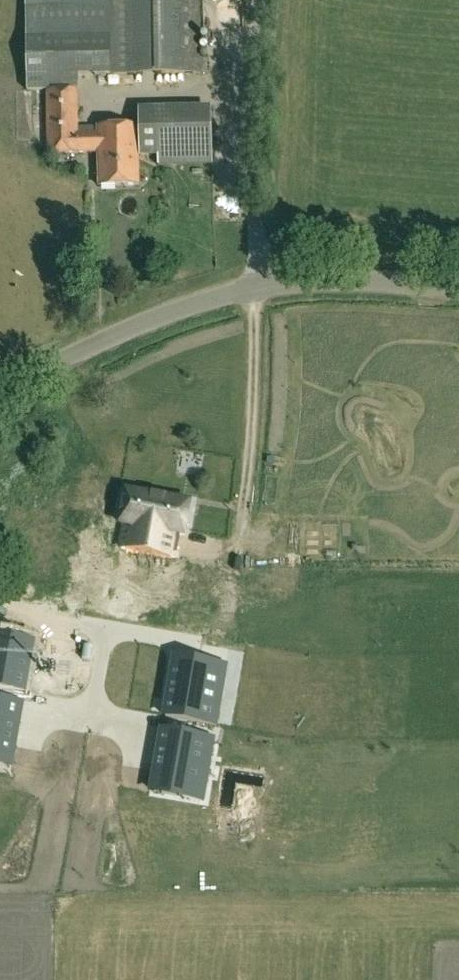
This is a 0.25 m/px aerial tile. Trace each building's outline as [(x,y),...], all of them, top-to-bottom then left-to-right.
[(30,91),(48,91),(47,76),(116,75),(115,0),(28,0),(30,91)] [(116,75),(200,73),(199,0),(115,0),(116,75)] [(80,128),(79,90),(48,91),(49,154),(100,153),(100,187),(141,186),(140,147),(140,127),(80,128)] [(221,164),(218,115),(151,119),(151,135),(162,134),(163,167),(221,164)] [(195,504),(133,492),(123,548),(176,558),(180,535),(188,537),(195,504)] [(18,691),(24,657),(0,653),(0,687),(18,691)] [(148,713),(198,720),(206,669),(155,662),(148,713)] [(0,698),(0,770),(7,771),(13,699),(0,698)] [(155,726),(147,785),(173,788),(174,774),(195,777),(201,732),(155,726)]
